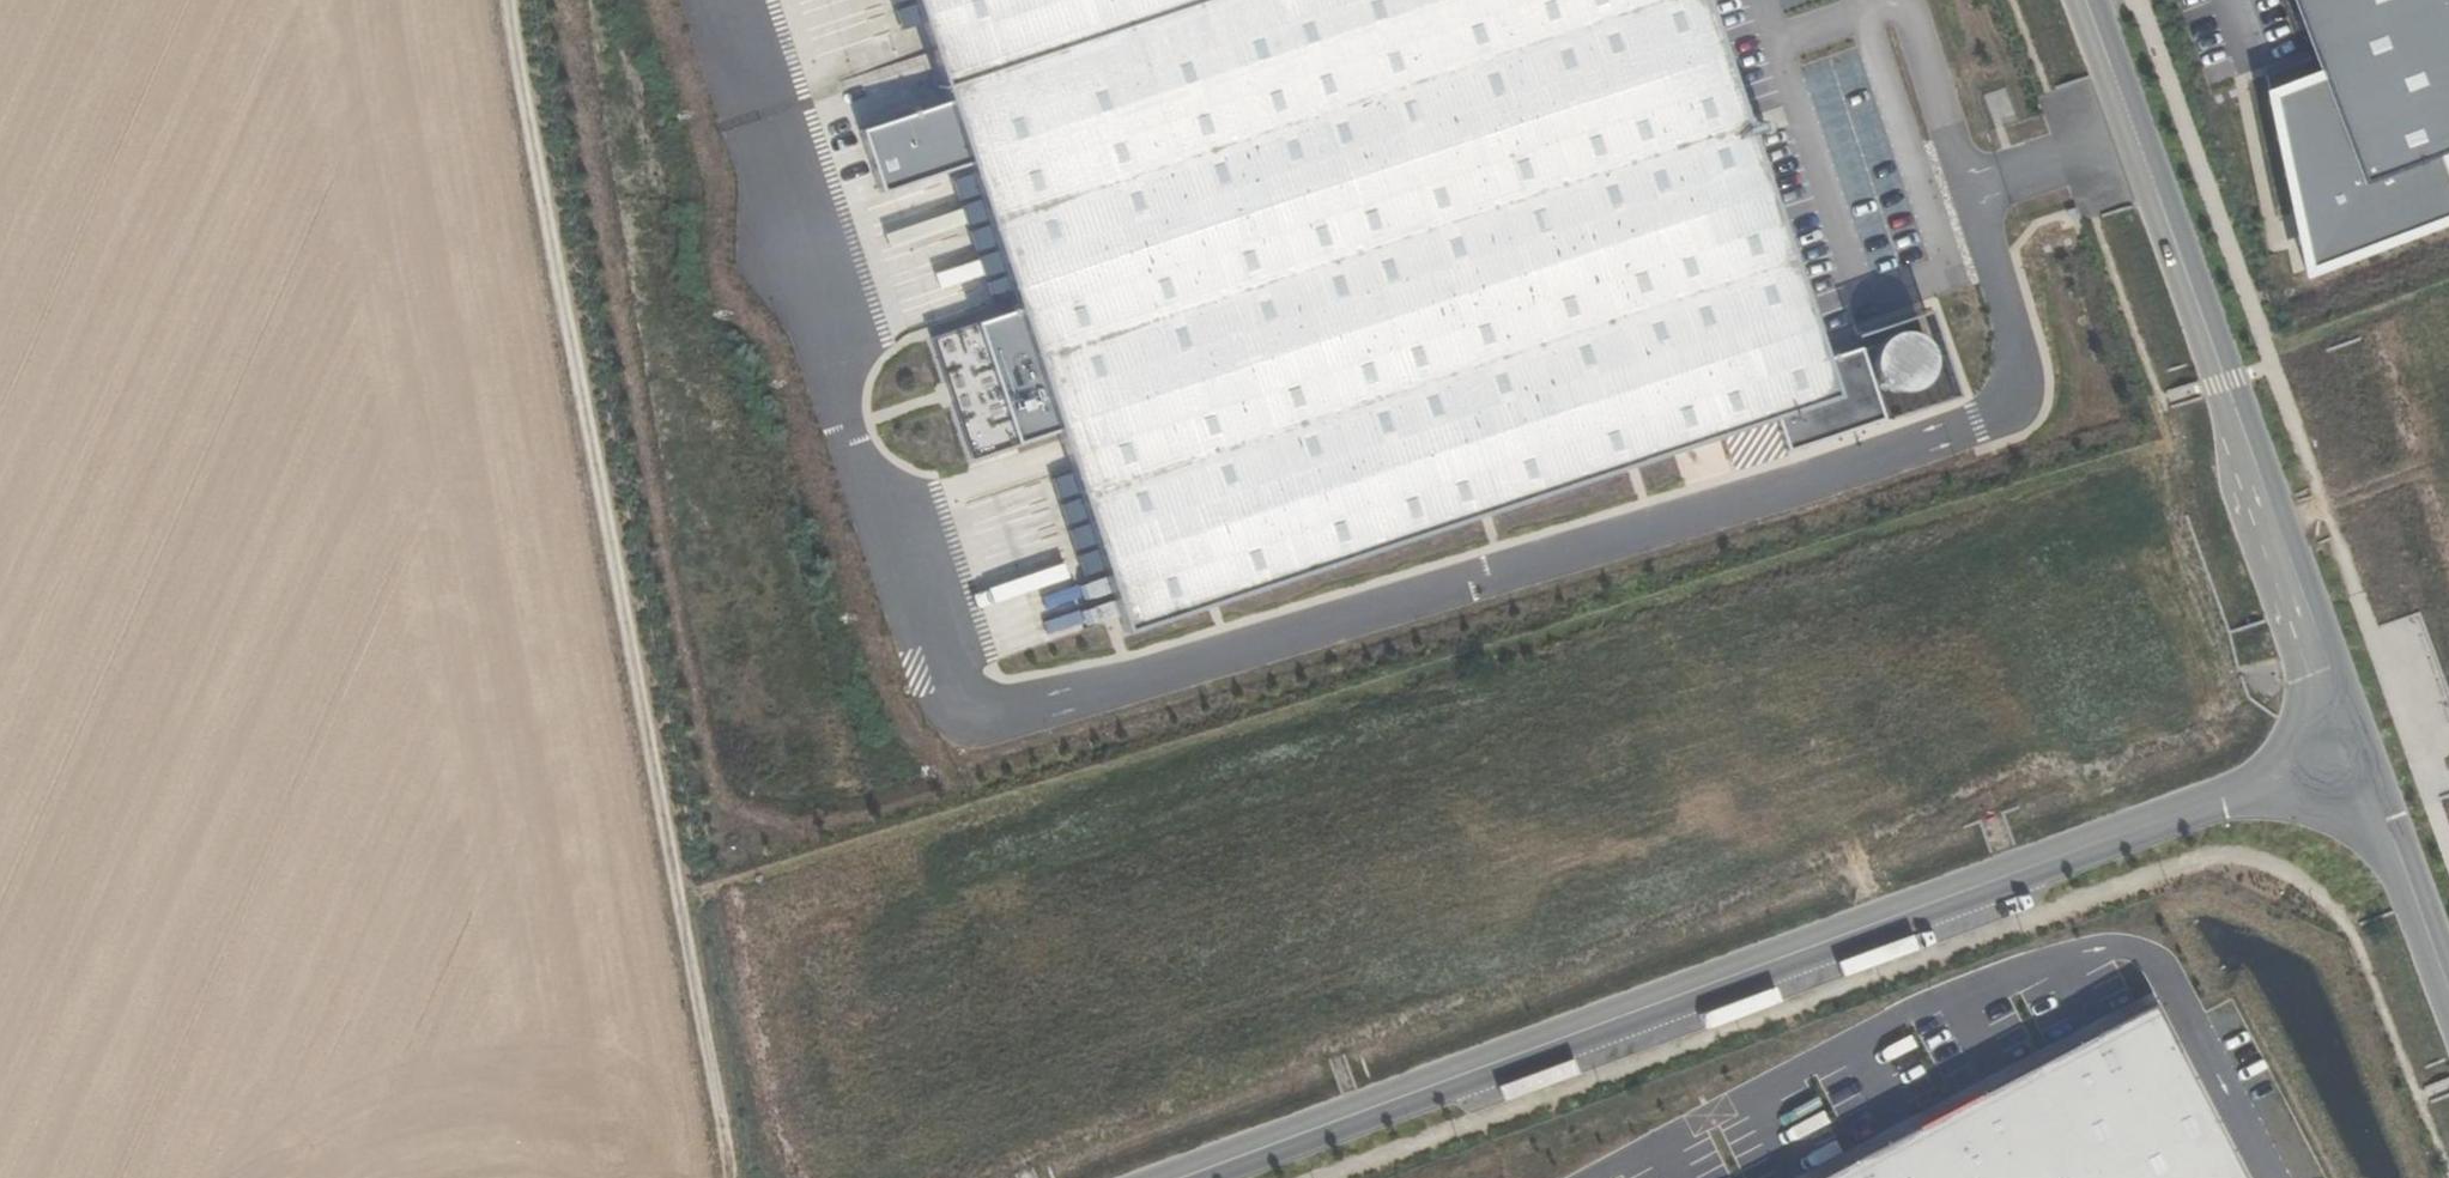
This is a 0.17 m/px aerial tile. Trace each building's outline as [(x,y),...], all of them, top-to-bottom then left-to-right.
[(1110,633),(1836,392),(1704,0),(900,0),(933,97),(856,123),(879,189),(957,163),(1006,311),(932,335),(972,456),(1042,432),(1110,633)] [(2315,69),(2358,181),(2448,147),(2448,0),(2289,0),(2315,69)] [(2315,69),(2260,91),(2298,277),(2448,216),(2448,147),(2358,181),(2315,69)] [(2147,1005),(1819,1177),(2239,1177),(2147,1005)]
